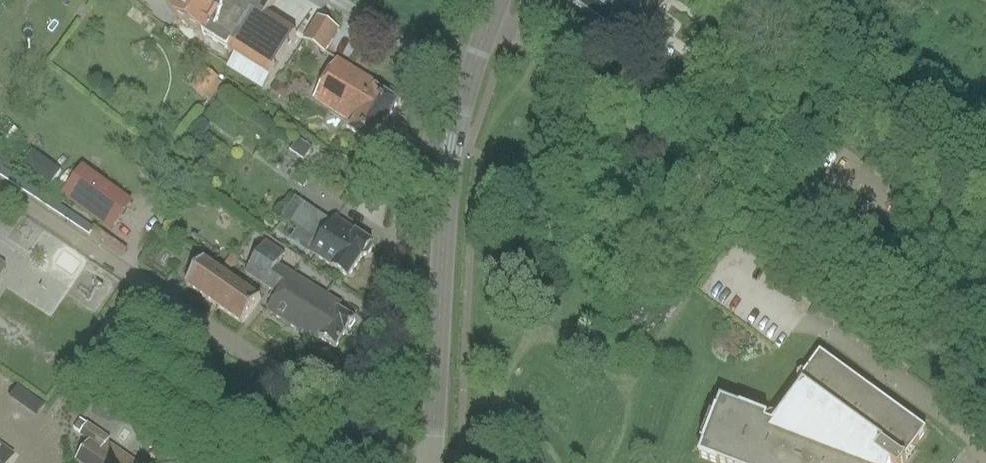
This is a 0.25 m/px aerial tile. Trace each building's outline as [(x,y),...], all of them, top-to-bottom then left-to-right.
[(175,12),(237,51),(231,62),(265,84),(296,34),(266,16),(276,0),(182,0),(175,12)] [(578,3),(597,16),(589,28),(605,39),(612,29),(638,47),(669,2),(666,0),(580,0),(578,3)] [(319,17),(305,40),(326,54),(341,31),(319,17)] [(371,143),(398,102),(376,87),(378,84),(338,59),(314,97),(353,123),(349,129),(371,143)] [(220,78),(207,68),(186,96),(185,97),(197,106),(204,97),(208,101),(223,83),(219,80),(220,78)] [(300,138),(293,151),(306,159),(314,145),(300,138)] [(62,171),(35,152),(25,165),(52,185),(62,171)] [(131,199),(82,162),(61,191),(110,228),(131,199)] [(367,256),(371,250),(365,241),(331,218),(328,223),(291,198),(279,216),(315,241),(309,250),(347,275),(359,257),(367,256)] [(335,351),(355,322),(339,312),(343,306),(277,263),(283,255),(263,242),(243,273),(271,292),(267,299),(273,302),(266,312),(317,345),(319,341),(335,351)] [(241,325),(260,299),(205,260),(186,286),(241,325)] [(704,457),(719,462),(910,462),(911,461),(910,460),(932,432),(882,395),(825,354),(802,384),(807,388),(781,422),(779,427),(771,423),(773,419),(745,408),(744,409),(726,401),(721,412),(719,415),(715,414),(705,441),(709,443),(707,446),(708,447),(704,457)] [(109,445),(112,441),(90,425),(81,436),(91,443),(77,462),(78,462),(133,462),(109,445)] [(10,458),(0,450),(0,462),(7,462),(10,458)]
